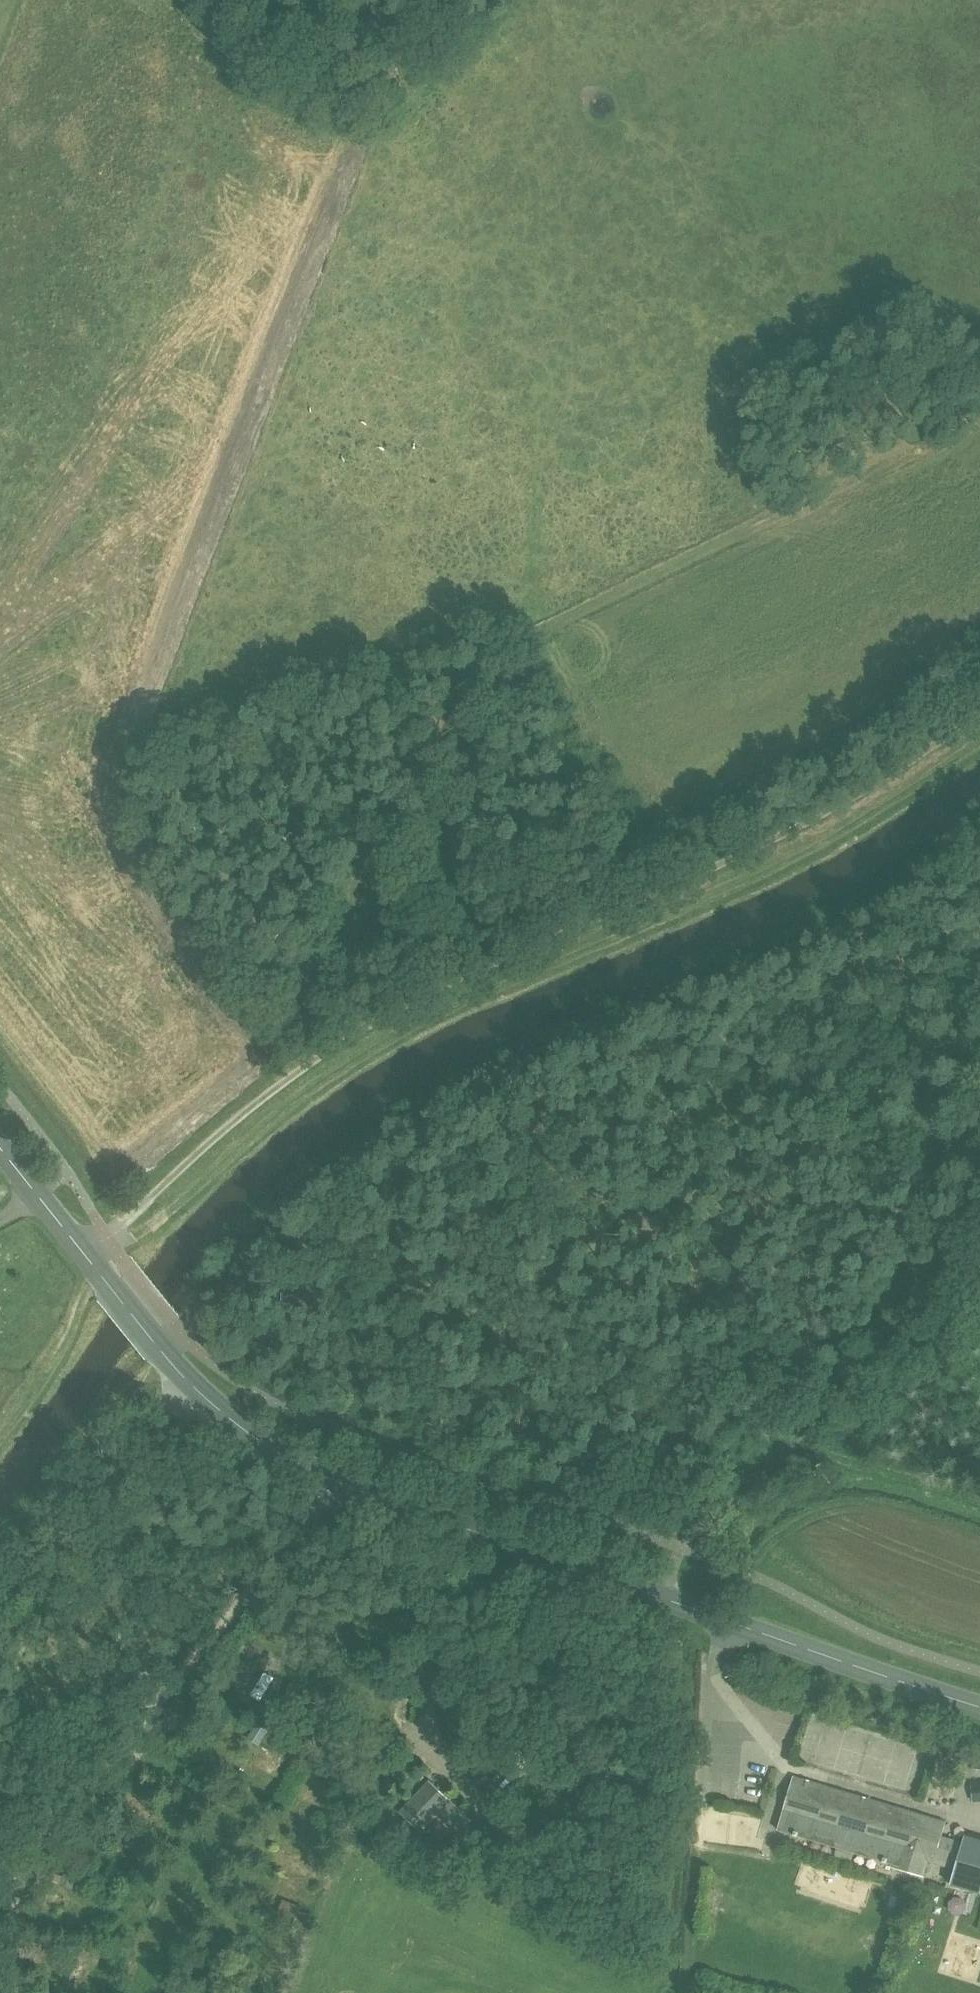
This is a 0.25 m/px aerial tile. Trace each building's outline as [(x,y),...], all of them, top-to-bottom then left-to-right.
[(871,364),(857,373),(864,383),(878,374),(871,364)] [(893,373),(884,381),(891,389),(899,382),(893,373)] [(273,1679),(264,1673),(251,1696),(260,1701),(273,1679)] [(248,1739),(258,1745),(267,1732),(252,1722),(248,1726),(254,1730),(248,1739)] [(848,1851),(864,1799),(793,1778),(781,1817),(782,1817),(778,1830),(848,1851)] [(431,1783),(403,1813),(420,1830),(423,1827),(425,1828),(427,1826),(425,1824),(435,1814),(464,1840),(477,1825),(431,1783)] [(864,1799),(848,1851),(896,1865),(895,1868),(923,1876),(927,1860),(955,1869),(962,1843),(941,1837),(945,1822),(864,1799)] [(962,1843),(950,1885),(979,1894),(979,1842),(964,1838),(962,1843)] [(529,1871),(538,1861),(529,1853),(520,1862),(521,1863),(520,1863),(529,1871)]
